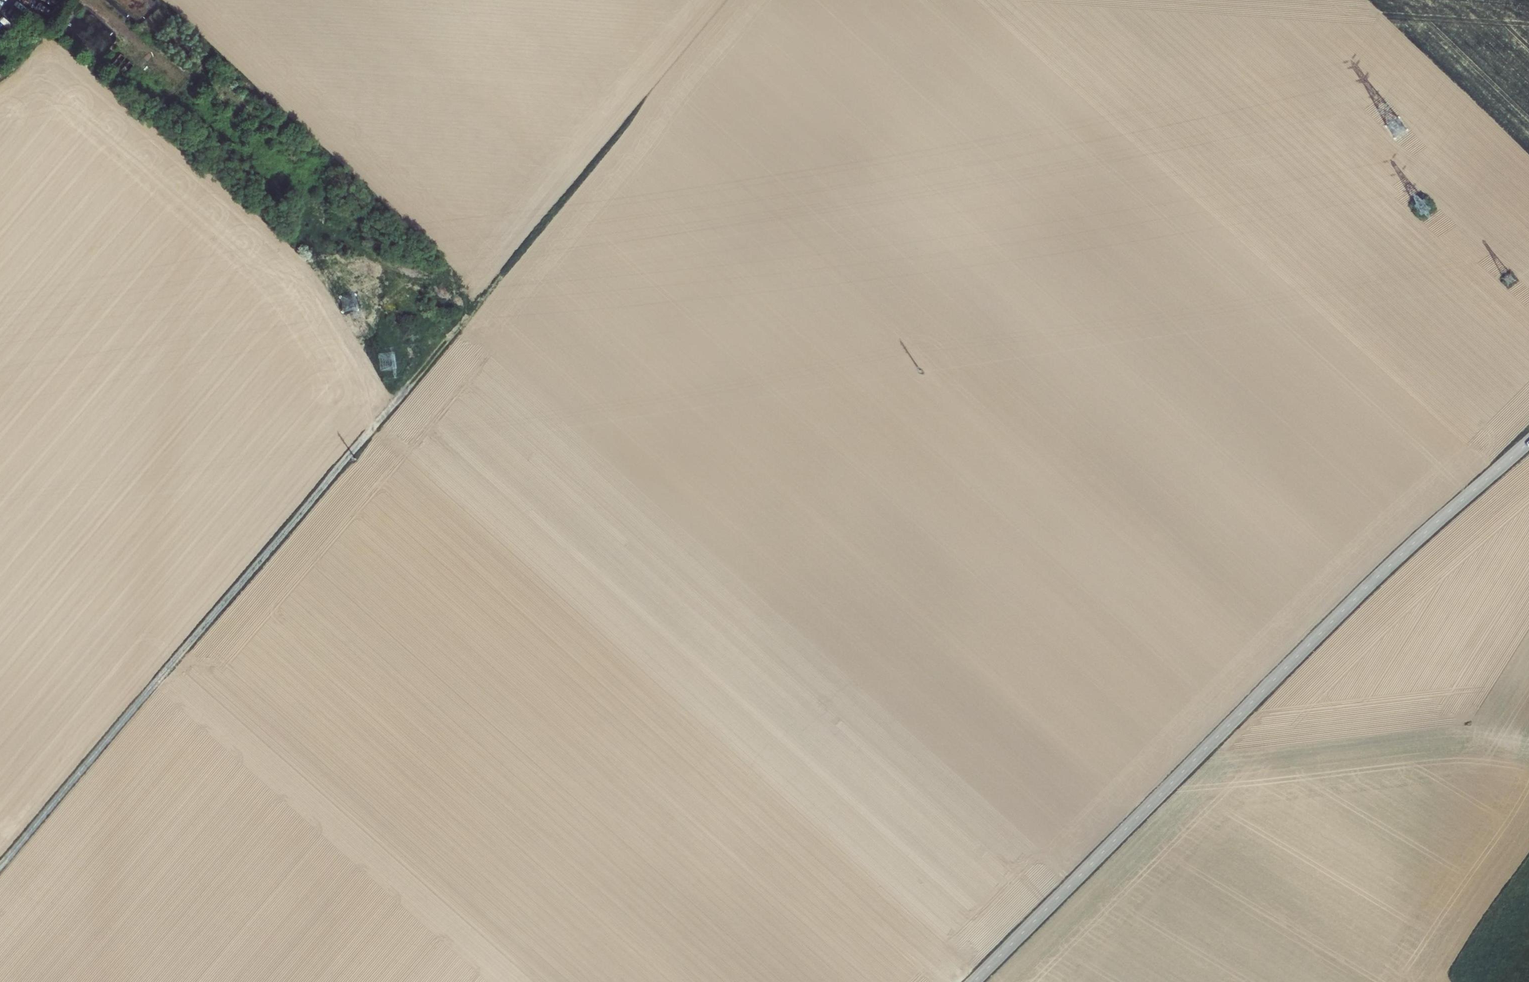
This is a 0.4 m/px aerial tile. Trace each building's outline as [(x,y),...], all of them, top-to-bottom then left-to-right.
[(6,74),(14,71),(14,70),(13,68),(12,67),(11,68),(10,68),(9,69),(9,68),(8,69),(7,68),(6,69),(6,68),(5,69),(3,67),(0,62),(0,78),(6,74)]
